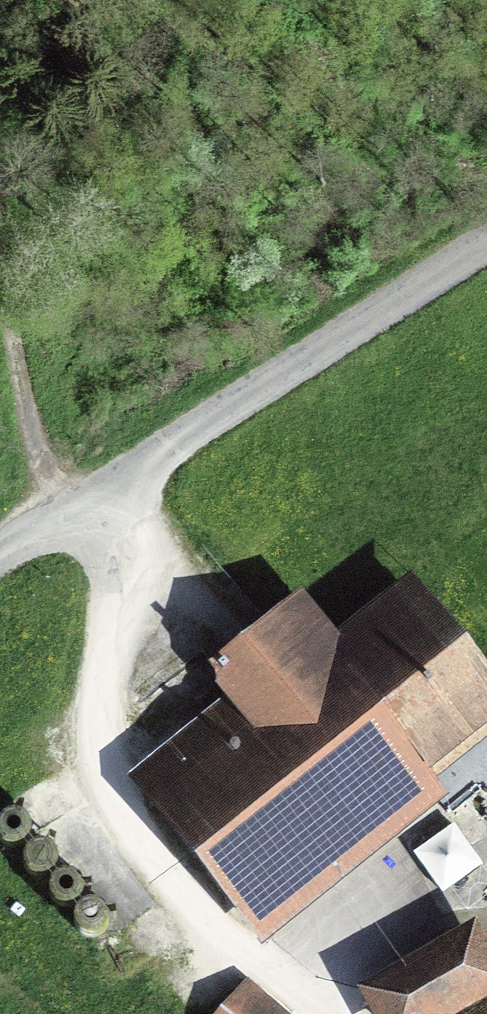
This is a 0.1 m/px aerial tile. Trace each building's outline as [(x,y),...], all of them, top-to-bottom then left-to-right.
[(165,805),(246,905),(426,761),(486,713),(486,693),(416,604),(344,663),(295,602),(215,667),(263,726),(165,805)] [(24,854),(27,865),(35,873),(46,874),(56,868),(60,857),(57,846),(49,839),(38,838),(28,844),(24,854)] [(54,880),(57,891),(66,898),(77,899),(86,893),(91,883),(88,872),(79,865),(68,864),(59,870),(54,880)] [(82,906),(85,917),(94,924),(105,925),(114,919),(119,909),(116,898),(107,891),(96,890),(87,896),(82,906)] [(474,932),(371,990),(385,1013),(486,1013),(486,955),(474,932)] [(246,988),(223,1013),(276,1013),(246,988)]
